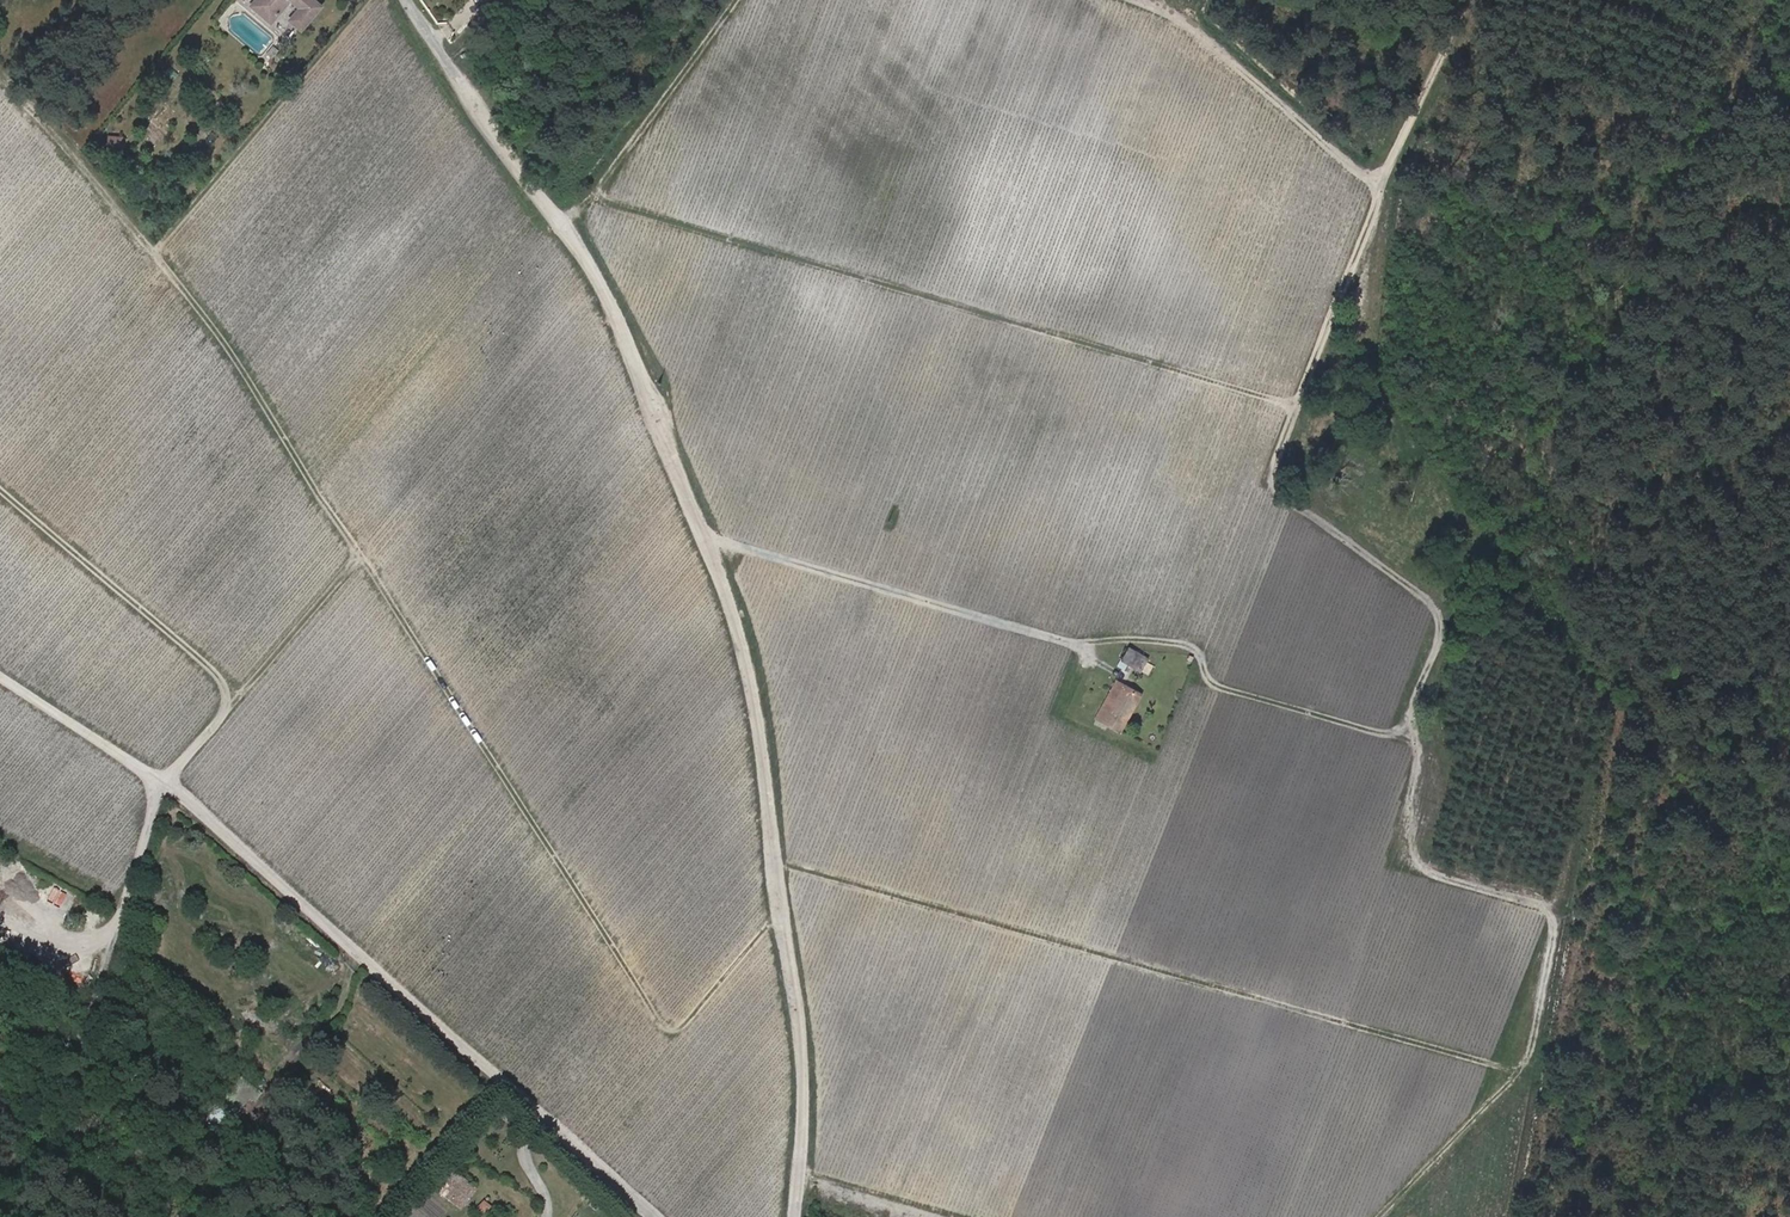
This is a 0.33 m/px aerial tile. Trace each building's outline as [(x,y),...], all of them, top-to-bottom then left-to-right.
[(250,5),(270,22),(289,0),(255,0),(250,5)] [(300,29),(320,5),(314,0),(291,0),(300,7),(289,20),(300,29)] [(1127,651),(1121,660),(1140,670),(1145,661),(1127,651)] [(1096,717),(1120,730),(1139,694),(1116,681),(1096,717)] [(1219,787),(1233,794),(1242,776),(1229,769),(1219,787)]
